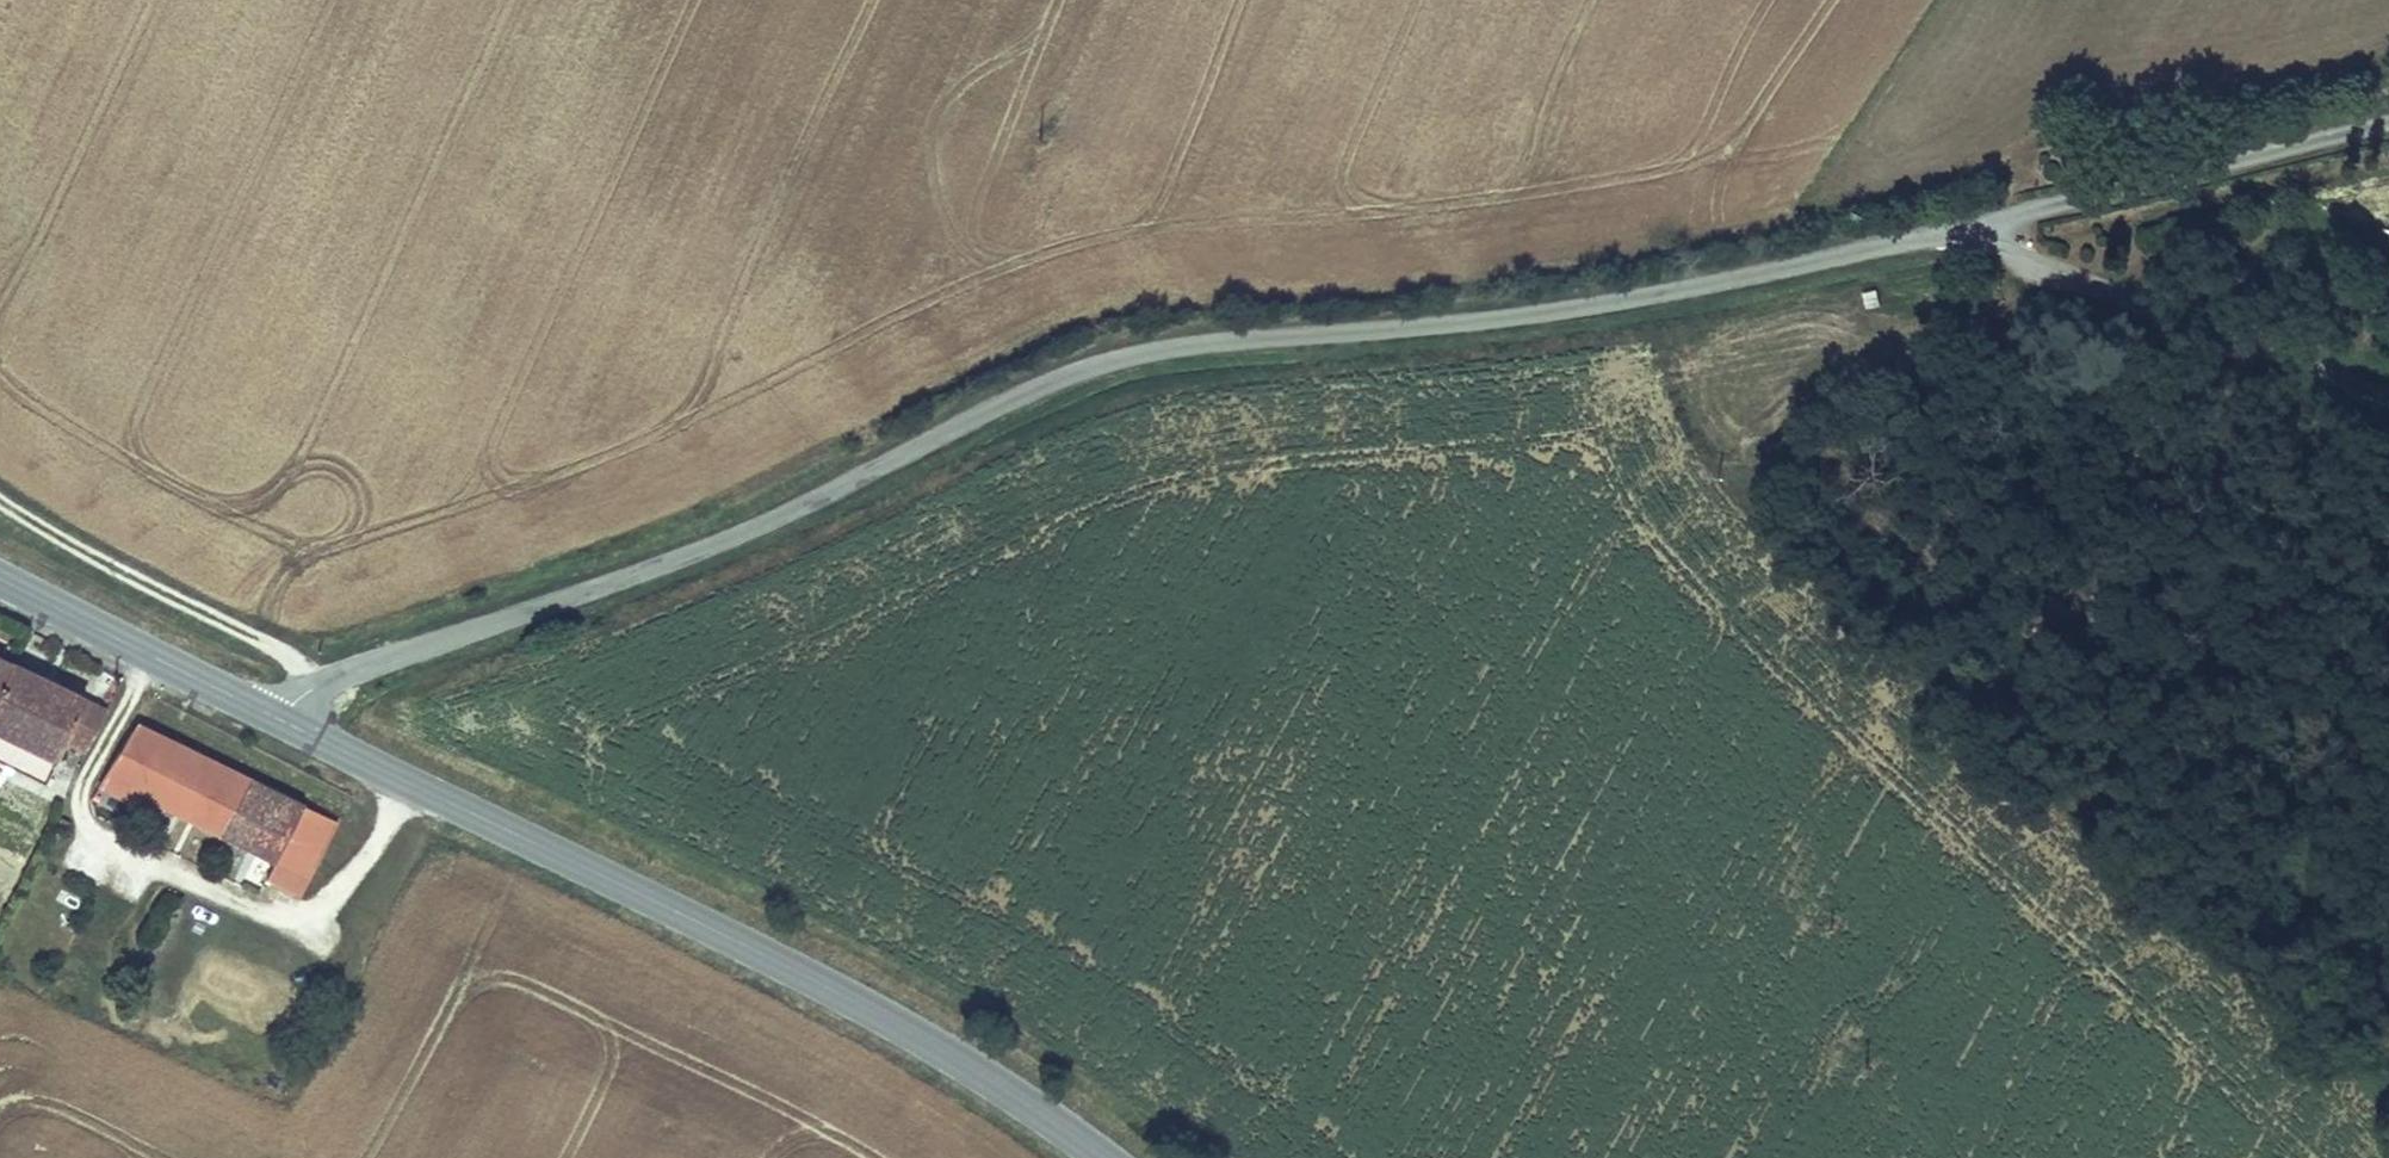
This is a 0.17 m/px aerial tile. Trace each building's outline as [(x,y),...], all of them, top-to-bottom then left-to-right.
[(1866,308),(1881,305),(1878,289),(1863,292),(1866,308)] [(0,659),(0,689),(12,665),(0,659)] [(106,712),(12,665),(0,689),(0,763),(44,785),(66,742),(86,752),(106,712)] [(138,791),(219,832),(247,779),(134,722),(102,785),(133,800),(138,791)] [(219,832),(274,860),(301,807),(247,779),(219,832)] [(274,860),(307,877),(334,823),(301,807),(274,860)]
